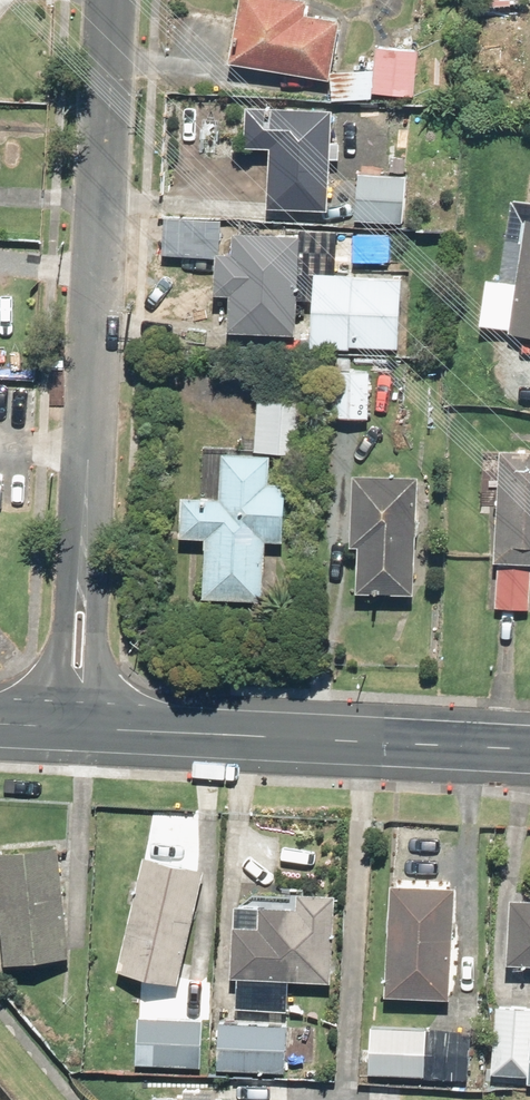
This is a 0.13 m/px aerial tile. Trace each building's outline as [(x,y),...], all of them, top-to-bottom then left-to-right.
[(230,65),(330,81),(339,20),(307,15),(309,3),(293,0),(241,0),(230,65)] [(475,71),(508,71),(508,52),(529,52),(529,0),(475,0),(475,71)] [(419,49),(377,48),(375,94),(417,96),(419,49)] [(480,112),(529,116),(529,56),(513,54),(511,75),(483,72),(480,112)] [(373,72),(332,72),(332,101),(373,102),(373,72)] [(330,179),(331,160),(339,161),(340,143),(331,143),(332,106),(246,103),(244,147),(270,148),(268,202),(267,220),(366,224),(366,220),(406,221),(408,176),(365,175),(365,180),(330,179)] [(527,218),(510,332),(529,335),(529,219),(527,218)] [(359,234),(358,262),(389,264),(391,236),(359,234)] [(231,235),(231,254),(216,254),(215,296),(229,297),(228,332),(296,335),(297,277),(302,277),(303,242),(303,237),(231,235)] [(302,277),(315,278),(313,350),(351,352),(351,347),(400,349),(402,279),(354,278),(355,272),(331,272),(332,243),(303,242),(302,277)] [(370,420),(371,371),(334,371),(333,419),(370,420)] [(306,392),(258,390),(255,451),(303,453),(306,392)] [(493,561),(529,563),(529,451),(499,449),(493,561)] [(177,540),(206,541),(203,598),(264,601),(267,544),(284,544),(287,484),(270,483),(272,456),(211,453),(208,498),(180,496),(177,540)] [(417,476),(352,474),(350,546),(356,546),(355,592),(413,594),(417,476)] [(0,849),(0,925),(4,964),(70,957),(57,843),(0,849)] [(177,983),(203,869),(142,855),(116,969),(177,983)] [(454,885),(389,881),(383,993),(448,997),(454,885)] [(230,922),(229,977),(331,980),(333,894),(296,893),(295,906),(256,905),(256,923),(230,922)] [(509,895),(505,962),(529,963),(529,896),(509,895)] [(493,1005),(490,1071),(526,1073),(525,1083),(529,1083),(529,1007),(493,1005)] [(136,1015),(134,1064),(202,1067),(204,1018),(136,1015)] [(216,1022),(214,1068),(284,1071),(286,1025),(216,1022)] [(471,1032),(369,1026),(367,1073),(468,1079),(471,1032)]
